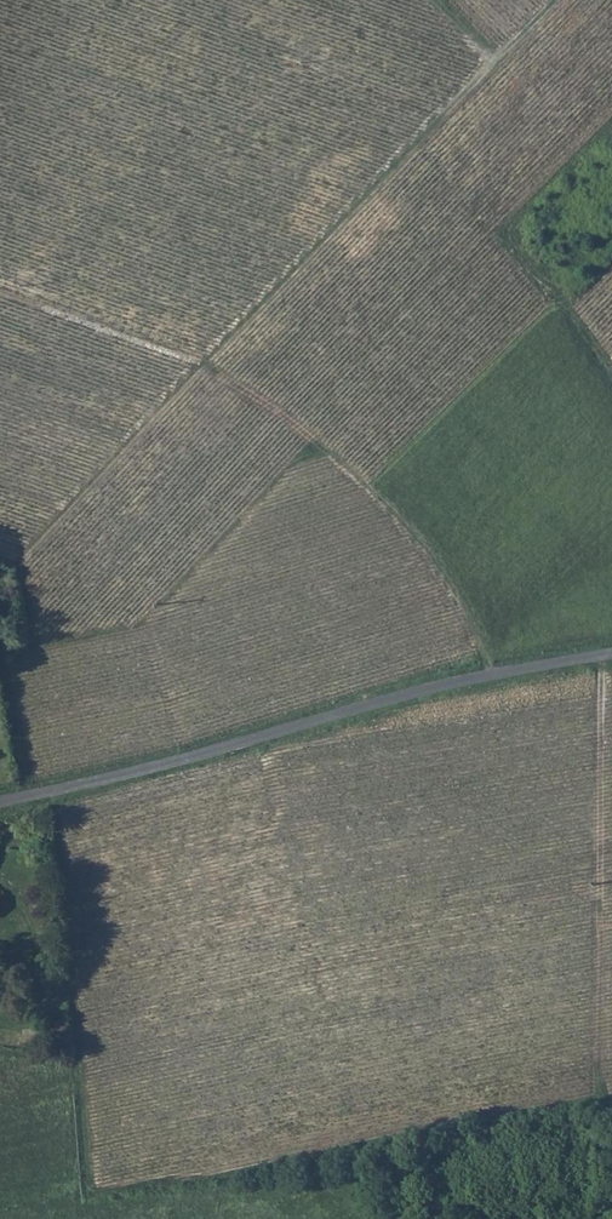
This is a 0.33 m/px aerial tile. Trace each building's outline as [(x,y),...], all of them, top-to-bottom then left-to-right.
[(187,1206),(205,1206),(204,1196),(186,1196),(187,1206)]
